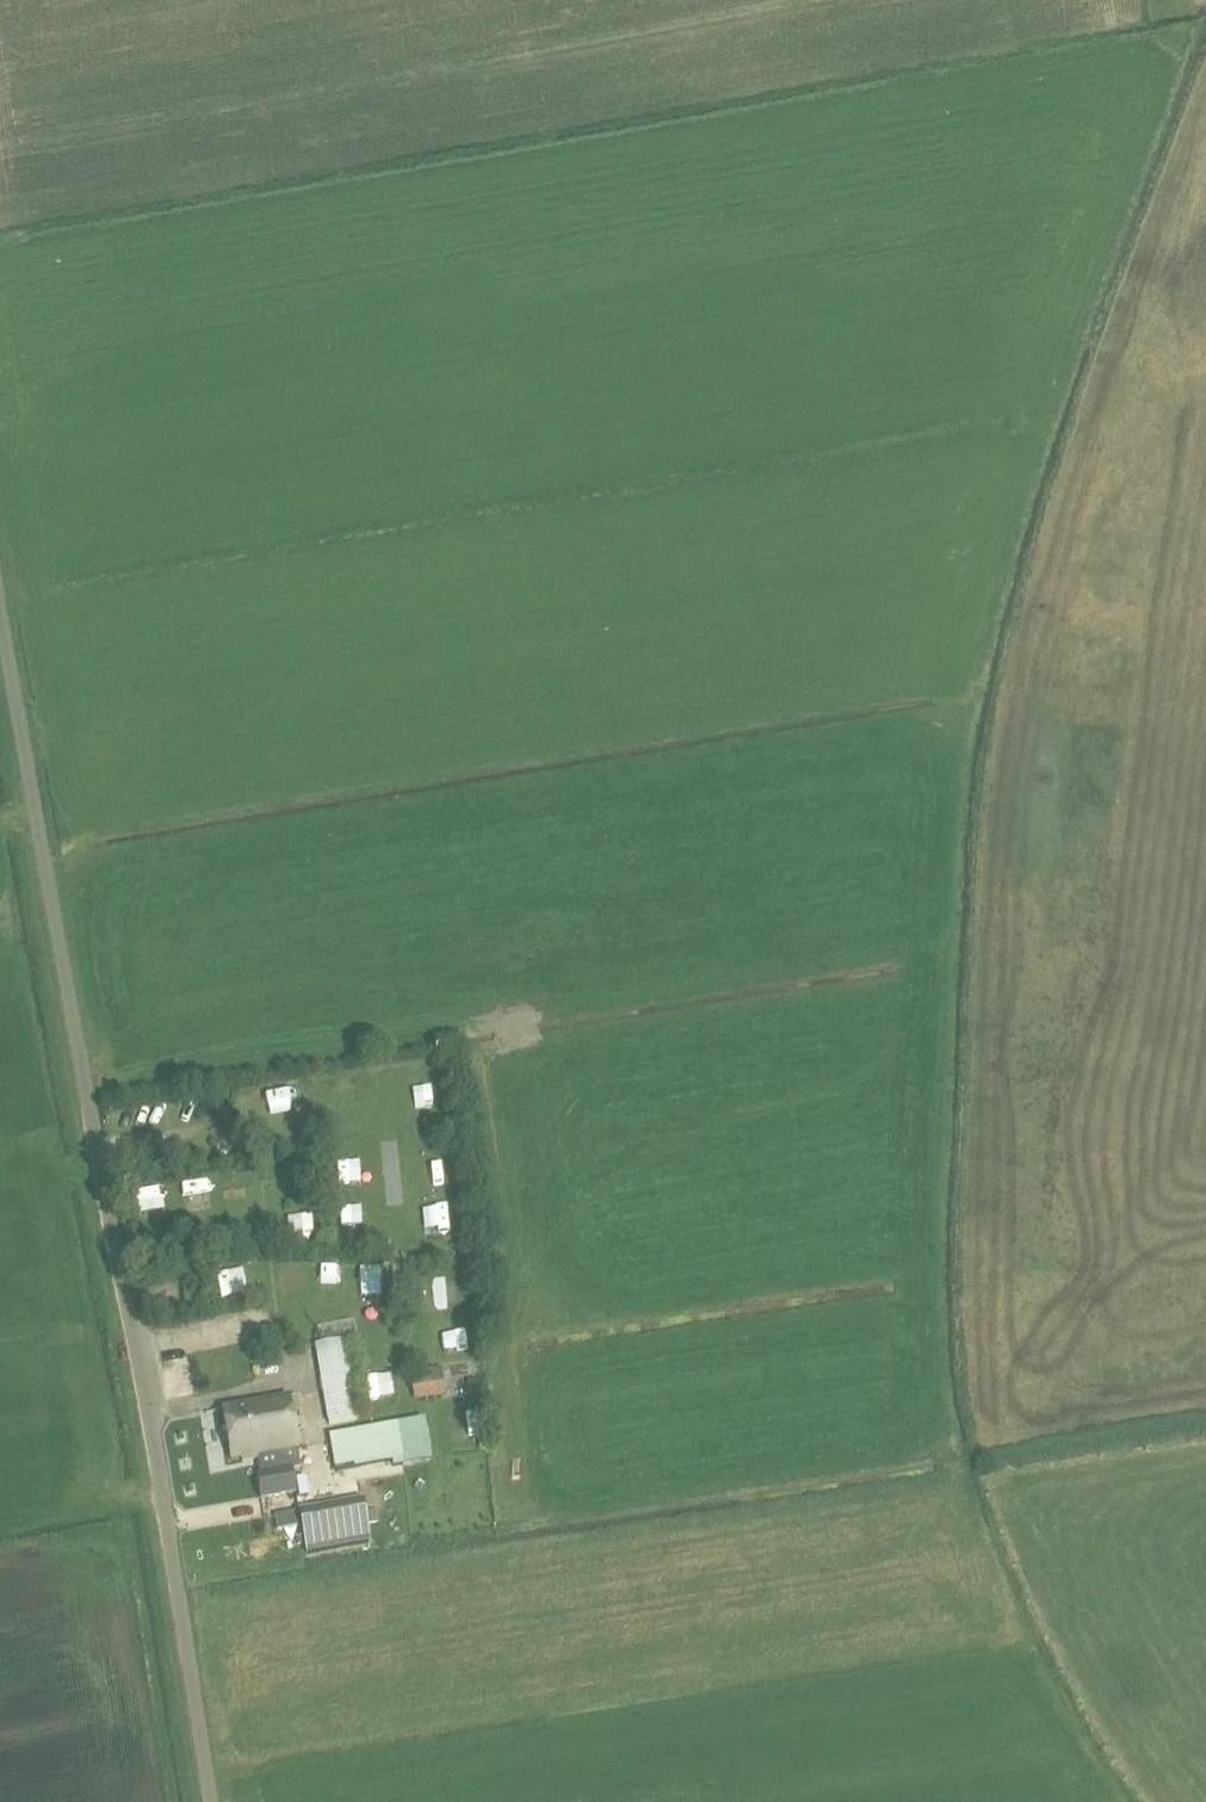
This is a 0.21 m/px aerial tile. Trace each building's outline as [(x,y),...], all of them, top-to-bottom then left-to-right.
[(444,1392),(442,1368),(412,1372),(415,1398),(443,1394),(443,1392),(444,1392)] [(258,1459),(260,1474),(291,1469),(291,1471),(300,1469),(297,1452),(288,1398),(222,1409),(231,1459),(241,1457),(242,1461),(258,1459)] [(397,1423),(329,1435),(335,1470),(402,1458),(404,1464),(431,1459),(424,1419),(397,1423)] [(295,1493),(291,1471),(291,1469),(260,1474),(257,1475),(261,1498),(295,1493)] [(353,1545),(369,1543),(361,1501),(346,1503),(353,1545)] [(306,1553),(321,1551),(314,1509),(299,1512),(306,1553)] [(290,1527),(288,1513),(275,1516),(277,1530),(290,1527)]
